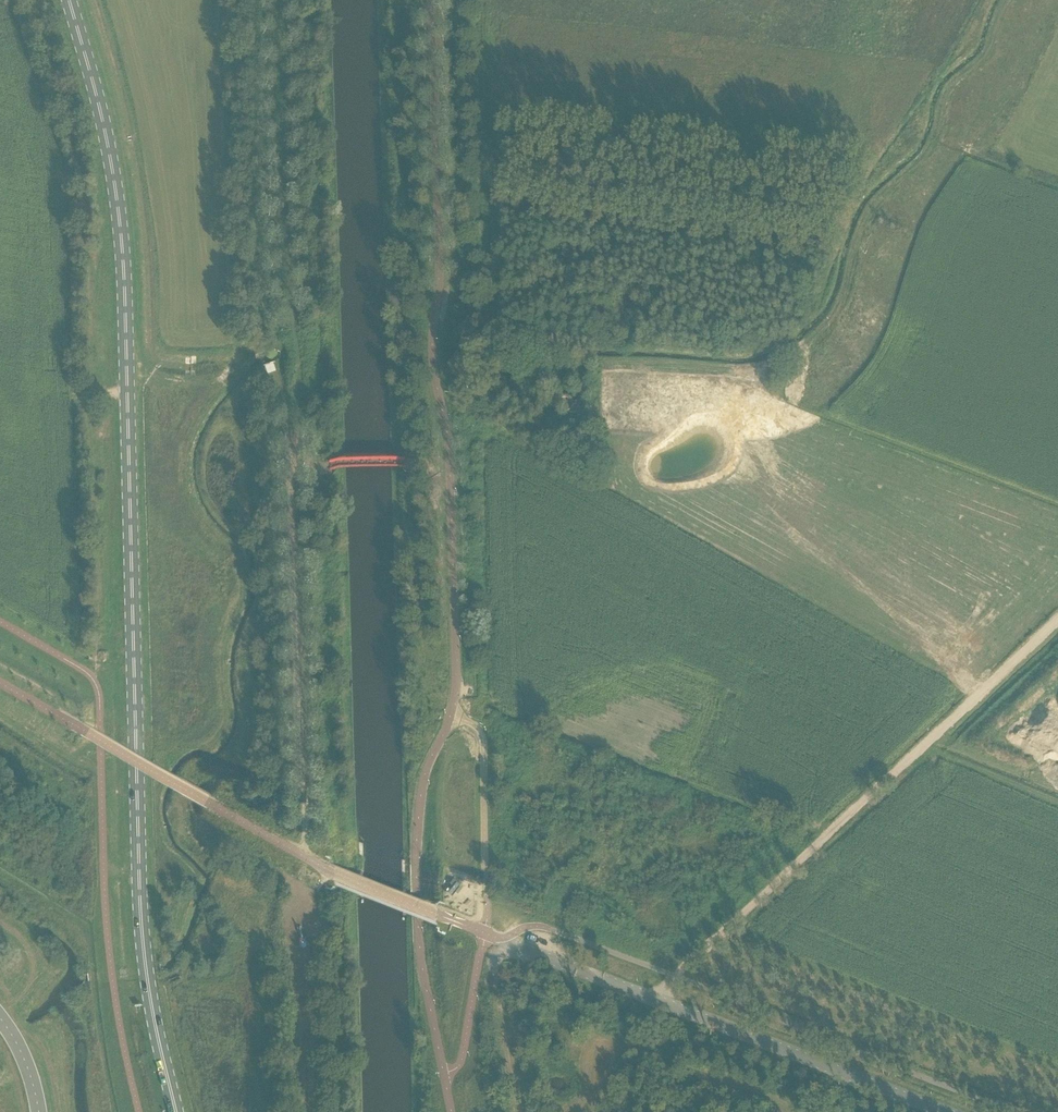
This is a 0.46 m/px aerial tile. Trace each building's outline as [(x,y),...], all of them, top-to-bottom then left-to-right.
[(459,884),(455,881),(447,891),(451,894),(459,884)]
